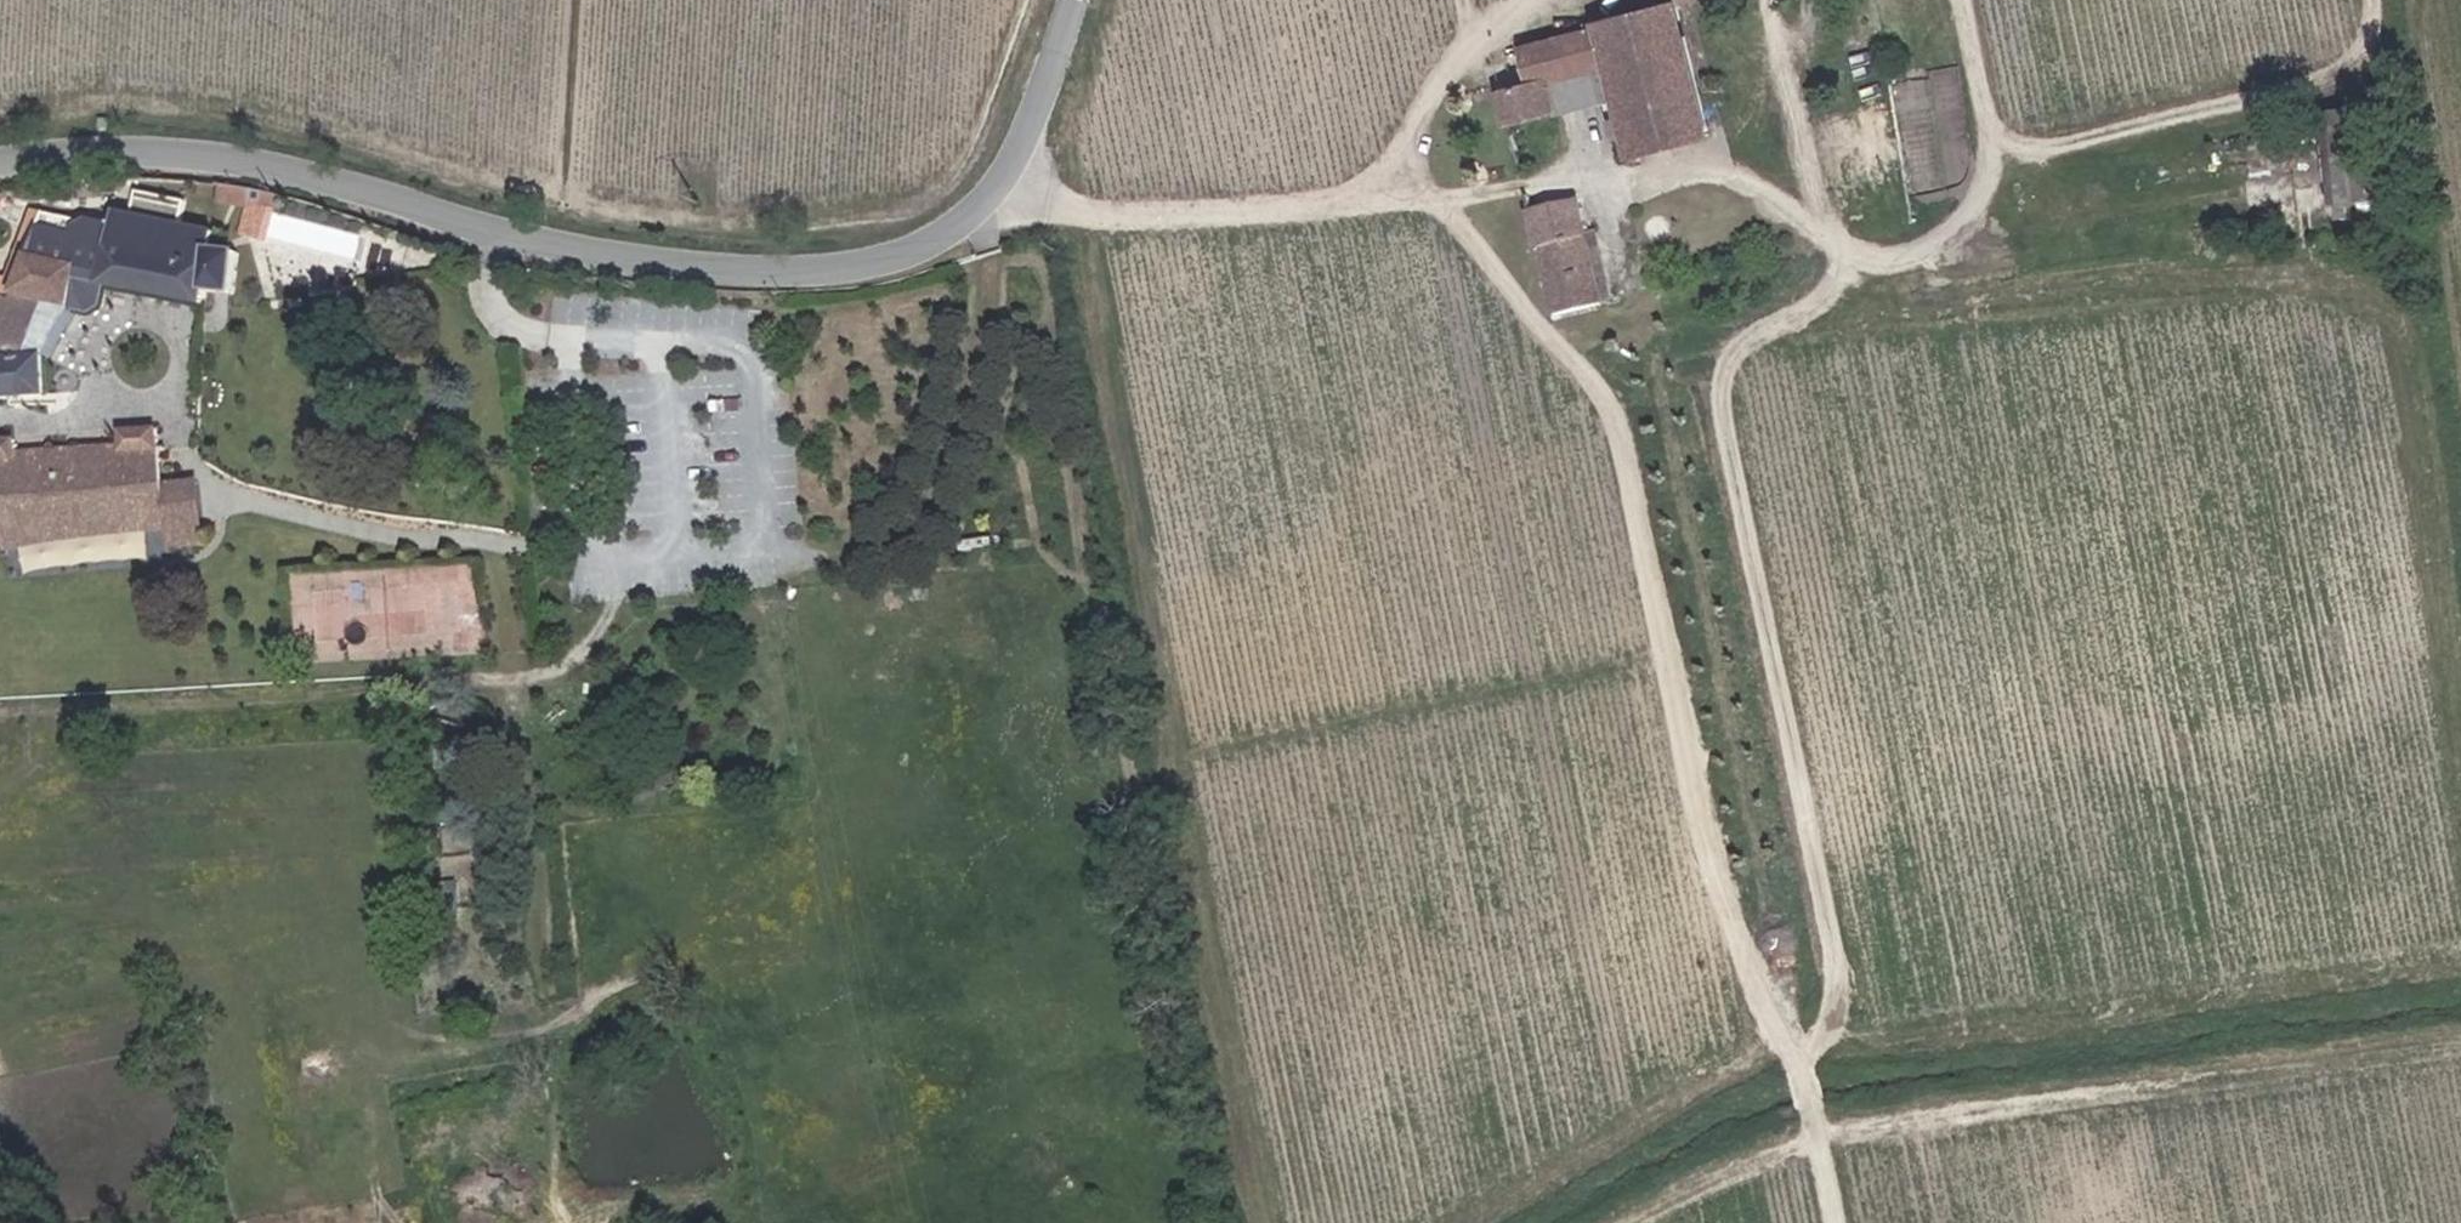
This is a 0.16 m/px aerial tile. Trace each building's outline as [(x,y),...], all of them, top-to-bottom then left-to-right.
[(1552,126),(1549,117),(1542,92),(1604,76),(1611,102),(1613,111),(1617,128),(1604,133),(1609,146),(1619,141),(1628,164),(1702,144),(1670,18),(1734,0),(1658,0),(1663,19),(1593,38),(1594,41),(1522,60),(1529,92),(1496,102),(1506,138),(1552,126)] [(1549,117),(1552,126),(1613,111),(1611,102),(1604,76),(1542,92),(1549,117)] [(2316,120),(2327,213),(2380,206),(2369,114),(2316,120)] [(212,300),(220,261),(225,234),(135,218),(128,250),(53,238),(24,310),(69,318),(100,323),(110,290),(212,305),(212,300)] [(1550,328),(1595,316),(1577,245),(1570,218),(1527,228),(1550,328)] [(1577,245),(1595,316),(1605,313),(1589,243),(1577,245)] [(239,263),(220,261),(212,300),(233,301),(239,264),(239,263)] [(24,310),(1,365),(49,366),(69,318),(24,310)] [(1,365),(2,403),(54,401),(49,366),(1,365)] [(3,439),(5,492),(0,492),(0,540),(8,540),(8,544),(199,532),(197,501),(169,490),(166,455),(21,461),(18,440),(3,439)] [(202,488),(169,490),(197,501),(199,532),(206,531),(202,488)]
